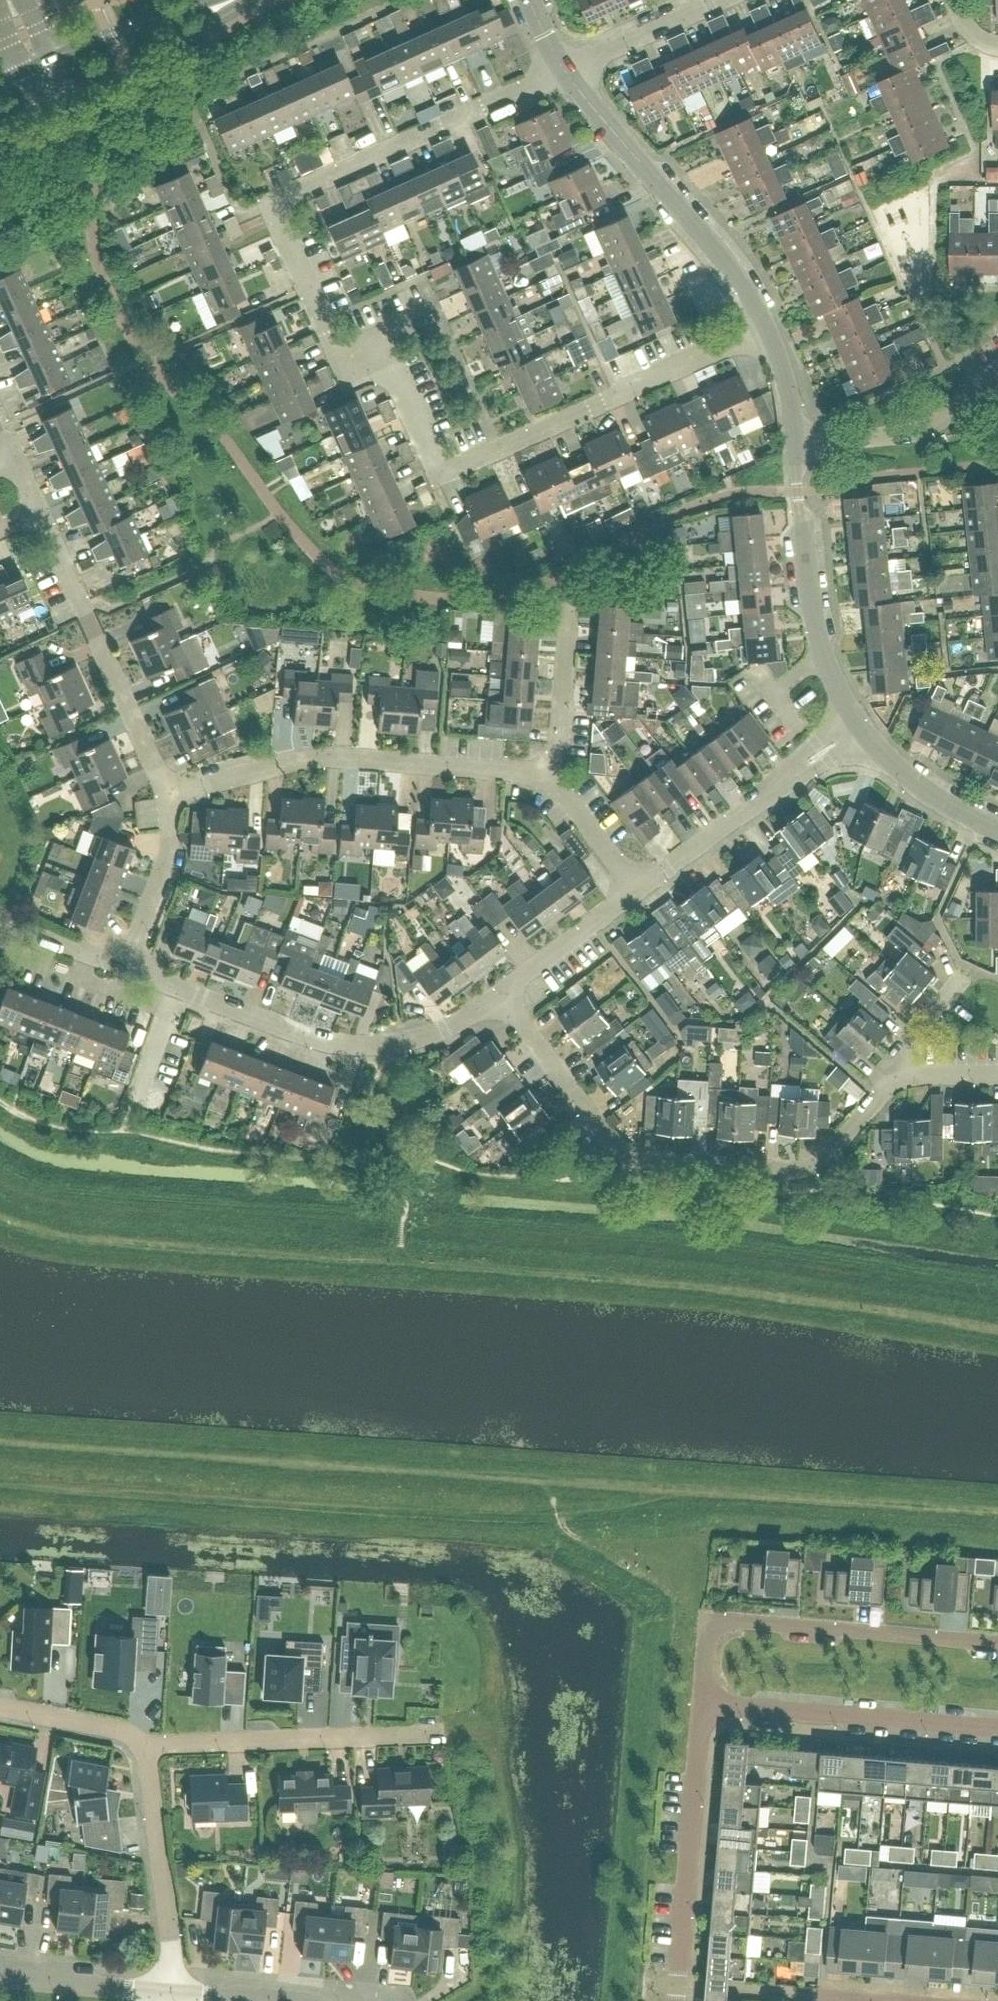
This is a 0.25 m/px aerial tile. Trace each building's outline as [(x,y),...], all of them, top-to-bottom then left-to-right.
[(446,0),(435,5),(439,14),(451,9),(446,0)] [(446,0),(451,9),(460,5),(458,0),(446,0)] [(605,0),(580,0),(590,22),(610,13),(605,0)] [(610,13),(630,4),(628,0),(605,0),(610,13)] [(803,53),(824,44),(804,0),(793,0),(799,13),(788,18),(803,53)] [(905,0),(864,0),(872,15),(905,0)] [(881,35),(934,11),(930,2),(911,11),(906,0),(905,0),(872,15),(881,35)] [(492,4),(471,14),(485,46),(518,32),(508,10),(497,15),(492,4)] [(803,53),(788,18),(777,23),(768,4),(759,8),(784,62),(803,53)] [(784,62),(759,8),(751,11),(760,31),(749,36),(748,36),(761,63),(760,64),(763,71),(784,62)] [(405,19),(401,10),(389,15),(393,23),(393,24),(405,19)] [(881,35),(890,54),(923,39),(918,28),(938,19),(934,11),(881,35)] [(450,23),(465,56),(485,46),(471,14),(450,23)] [(741,72),(760,64),(761,63),(748,36),(749,36),(746,28),(734,34),(725,14),(716,18),(741,72)] [(389,15),(379,19),(383,27),(393,23),(389,15)] [(741,72),(716,18),(708,22),(717,41),(705,47),(721,81),(741,72)] [(405,19),(393,24),(398,33),(409,28),(405,19)] [(450,23),(429,32),(444,65),(465,56),(450,23)] [(444,65),(429,32),(408,42),(423,74),(444,65)] [(721,81),(705,47),(695,52),(686,32),(677,36),(702,90),(706,98),(725,89),(721,81)] [(682,99),(683,99),(702,90),(677,36),(669,40),(677,59),(666,65),(669,72),(682,99)] [(914,67),(914,68),(952,51),(948,42),(929,50),(923,39),(890,54),(899,73),(899,74),(914,67)] [(408,42),(387,51),(402,84),(423,74),(408,42)] [(314,60),(309,51),(298,56),(302,65),(314,60)] [(371,71),(360,76),(370,99),(402,84),(387,51),(366,61),(371,71)] [(641,61),(666,115),(686,106),(683,99),(682,99),(669,72),(658,77),(650,57),(641,61)] [(666,115),(641,61),(633,65),(641,84),(630,90),(645,124),(666,115)] [(370,99),(360,76),(349,81),(341,63),(319,73),(334,106),(355,96),(359,103),(370,99)] [(274,67),(262,72),(266,81),(278,76),(274,67)] [(872,100),(876,108),(923,87),(914,68),(914,67),(899,74),(899,73),(880,82),(886,94),(872,100)] [(812,83),(823,101),(843,88),(832,71),(812,83)] [(319,73),(299,82),(313,115),(334,106),(319,73)] [(278,76),(266,81),(271,91),(282,85),(278,76)] [(278,92),(292,125),(313,115),(299,82),(278,92)] [(236,95),(232,86),(221,91),(225,100),(236,95)] [(899,122),(932,107),(923,87),(876,108),(880,117),(894,110),(899,122)] [(278,92),(257,101),(272,134),(292,125),(278,92)] [(424,121),(444,112),(436,94),(416,104),(424,121)] [(240,104),(236,95),(225,100),(229,109),(240,104)] [(729,99),(719,105),(726,118),(737,112),(729,99)] [(257,101),(236,110),(251,143),(272,134),(257,101)] [(891,139),(895,147),(941,126),(932,107),(899,122),(904,133),(891,139)] [(523,144),(564,126),(557,110),(555,111),(553,108),(515,125),(523,144)] [(251,143),(236,110),(215,120),(229,153),(251,143)] [(726,154),(774,132),(770,124),(757,130),(752,118),(717,134),(726,154)] [(488,126),(477,130),(490,159),(501,154),(488,126)] [(552,168),(552,167),(547,157),(570,146),(569,143),(571,142),(564,126),(523,144),(528,154),(517,159),(526,180),(534,176),(552,168)] [(950,146),(941,126),(895,147),(899,156),(912,150),(918,161),(950,146)] [(726,154),(735,174),(770,158),(765,147),(778,141),(774,132),(726,154)] [(441,142),(446,153),(455,149),(450,138),(441,142)] [(306,172),(339,157),(331,140),(298,156),(306,172)] [(446,153),(441,142),(432,146),(437,157),(446,153)] [(171,160),(174,166),(177,171),(208,157),(203,145),(171,160)] [(472,153),(450,162),(465,195),(469,202),(490,193),(472,153)] [(399,161),(404,172),(414,168),(409,156),(399,161)] [(735,174),(744,193),(792,172),(788,163),(775,169),(770,158),(735,174)] [(404,172),(399,161),(390,165),(395,176),(404,172)] [(444,205),(465,195),(450,162),(429,172),(444,205)] [(534,176),(538,187),(549,182),(558,201),(599,182),(591,167),(589,168),(587,164),(564,175),(559,164),(552,167),(552,168),(534,176)] [(166,209),(198,194),(189,172),(156,187),(166,209)] [(429,172),(409,181),(423,214),(444,205),(429,172)] [(792,172),(744,193),(753,214),(788,198),(782,186),(796,180),(792,172)] [(220,184),(216,175),(205,180),(209,189),(220,184)] [(357,180),(362,191),(371,187),(366,176),(357,180)] [(362,191),(357,180),(347,184),(353,195),(362,191)] [(388,191),(403,223),(423,214),(409,181),(388,191)] [(599,182),(558,201),(566,220),(556,225),(561,236),(586,224),(581,213),(605,203),(603,199),(606,198),(599,182)] [(220,184),(209,189),(213,198),(224,193),(220,184)] [(370,209),(371,209),(382,233),(383,232),(403,223),(388,191),(366,201),(370,209)] [(198,194),(166,209),(175,229),(208,215),(198,194)] [(330,206),(325,194),(315,199),(321,210),(330,206)] [(782,238),(816,223),(811,211),(825,205),(821,196),(772,218),(782,238)] [(370,209),(350,218),(365,251),(387,241),(383,232),(382,233),(371,209),(370,209)] [(961,212),(951,212),(951,274),(976,274),(976,234),(961,234),(961,212)] [(976,234),(976,274),(997,274),(997,212),(990,212),(990,234),(976,234)] [(185,250),(217,235),(208,215),(175,229),(185,250)] [(239,226),(235,216),(224,221),(228,231),(239,226)] [(604,252),(637,237),(627,216),(594,230),(604,252)] [(365,251),(350,218),(329,228),(343,261),(365,251)] [(842,225),(835,228),(821,234),(816,223),(782,238),(791,258),(844,234),(843,232),(845,231),(842,225)] [(239,226),(228,231),(232,240),(243,235),(239,226)] [(791,258),(799,278),(834,262),(829,251),(843,245),(842,243),(847,241),(844,234),(791,258)] [(217,235),(185,250),(194,271),(227,256),(217,235)] [(637,237),(604,252),(614,273),(646,258),(637,237)] [(550,252),(562,247),(557,238),(546,243),(550,252)] [(550,252),(546,243),(535,248),(539,257),(550,252)] [(278,258),(274,249),(262,254),(267,263),(278,258)] [(455,269),(465,291),(497,276),(487,254),(455,269)] [(203,292),(236,277),(227,256),(194,271),(203,292)] [(568,263),(575,275),(586,268),(579,256),(568,263)] [(646,258),(614,273),(623,294),(656,279),(646,258)] [(834,262),(799,278),(808,297),(857,276),(856,274),(862,271),(860,264),(839,273),(834,262)] [(535,274),(539,282),(560,273),(555,264),(544,269),(544,270),(535,274)] [(29,289),(20,269),(0,278),(0,302),(29,289)] [(543,292),(553,288),(564,282),(560,273),(539,282),(543,292)] [(465,291),(474,312),(507,297),(497,276),(465,291)] [(824,314),(852,301),(847,290),(861,284),(857,276),(808,297),(817,318),(825,314),(824,314)] [(236,277),(203,292),(218,324),(240,314),(235,304),(246,299),(236,277)] [(569,282),(574,292),(585,287),(581,277),(569,282)] [(632,312),(633,314),(665,300),(656,279),(623,294),(628,303),(619,307),(623,316),(632,312)] [(585,287),(574,292),(578,301),(589,296),(585,287)] [(8,320),(37,307),(29,289),(0,302),(0,311),(3,310),(8,320)] [(507,297),(474,312),(483,332),(521,315),(516,304),(511,306),(507,297)] [(824,314),(825,314),(833,333),(886,310),(885,308),(888,307),(885,300),(864,309),(859,298),(852,301),(824,314)] [(665,300),(633,314),(642,336),(675,321),(665,300)] [(563,310),(567,320),(578,315),(574,305),(563,310)] [(46,326),(37,307),(8,320),(13,331),(0,338),(0,346),(46,326)] [(886,310),(833,333),(842,353),(877,337),(872,326),(886,320),(885,319),(889,317),(886,310)] [(493,353),(525,338),(519,325),(525,323),(521,315),(483,332),(493,353)] [(578,315),(567,320),(571,329),(583,324),(578,315)] [(254,360),(287,346),(277,324),(266,329),(261,318),(239,328),(254,360)] [(592,333),(604,328),(599,319),(588,324),(592,333)] [(25,357),(54,344),(46,326),(0,346),(3,352),(20,347),(25,357)] [(604,328),(592,333),(596,343),(608,337),(604,328)] [(877,337),(842,353),(851,373),(910,347),(909,345),(915,343),(909,329),(893,336),(896,343),(882,349),(877,337)] [(316,343),(312,334),(301,339),(305,349),(316,343)] [(575,366),(586,361),(597,356),(587,334),(564,344),(575,366)] [(535,359),(534,358),(525,338),(493,353),(503,375),(511,371),(511,370),(535,359)] [(954,357),(961,350),(955,342),(947,349),(954,357)] [(14,377),(17,383),(62,363),(54,344),(25,357),(29,368),(14,377)] [(287,346),(254,360),(263,381),(296,366),(287,346)] [(910,347),(851,373),(860,393),(895,377),(890,366),(903,360),(902,357),(912,353),(910,347)] [(511,371),(520,391),(553,376),(543,354),(534,358),(535,359),(511,370),(511,371)] [(597,356),(586,361),(590,371),(601,365),(597,356)] [(71,382),(62,363),(17,383),(20,390),(37,384),(42,395),(71,382)] [(296,366),(263,381),(273,402),(305,387),(296,366)] [(320,381),(331,376),(327,366),(316,371),(320,381)] [(721,383),(739,423),(744,435),(774,421),(762,395),(751,400),(741,377),(738,378),(736,375),(721,383)] [(331,376),(320,381),(324,390),(335,385),(331,376)] [(553,376),(520,391),(530,412),(563,398),(553,376)] [(713,417),(702,422),(714,448),(732,440),(727,429),(739,423),(721,383),(705,390),(706,392),(702,394),(713,417)] [(305,387),(273,402),(283,424),(315,409),(305,387)] [(55,396),(53,391),(40,397),(38,393),(25,399),(29,408),(55,396)] [(335,435),(367,420),(357,399),(325,414),(335,435)] [(381,414),(393,409),(389,400),(377,405),(381,414)] [(677,402),(661,410),(679,451),(680,450),(698,442),(703,453),(714,448),(702,422),(692,427),(681,404),(678,405),(677,402)] [(35,448),(81,427),(72,408),(43,421),(48,432),(32,441),(35,448)] [(393,409),(381,414),(386,423),(397,418),(393,409)] [(679,451),(661,410),(645,417),(646,419),(643,421),(653,444),(643,449),(654,475),(655,475),(659,485),(670,480),(664,468),(683,459),(680,450),(679,451)] [(367,420),(335,435),(344,456),(377,441),(367,420)] [(81,427),(35,448),(38,454),(55,448),(60,459),(89,446),(81,427)] [(617,429),(601,437),(619,477),(638,469),(643,480),(654,475),(643,449),(632,454),(621,431),(618,432),(617,429)] [(277,430),(256,440),(263,448),(277,441),(281,440),(277,430)] [(608,483),(619,477),(601,437),(585,444),(586,446),(583,448),(593,471),(583,476),(594,502),(611,494),(611,489),(608,483)] [(147,440),(129,447),(138,468),(155,461),(147,440)] [(377,441),(344,456),(353,477),(386,462),(377,441)] [(400,456),(412,450),(407,441),(396,446),(400,456)] [(89,446),(60,459),(65,469),(49,479),(52,485),(98,464),(89,446)] [(412,450),(400,456),(404,465),(416,460),(412,450)] [(557,456),(541,464),(560,504),(565,515),(594,502),(583,476),(572,481),(561,458),(558,459),(557,456)] [(386,462),(353,477),(363,497),(395,483),(386,462)] [(72,486),(77,496),(106,483),(98,464),(52,485),(55,491),(72,486)] [(549,509),(560,504),(541,464),(525,471),(526,473),(523,475),(534,498),(523,503),(535,529),(554,520),(549,509)] [(106,483),(77,496),(82,506),(66,516),(69,522),(115,501),(106,483)] [(405,504),(395,483),(363,497),(372,518),(405,504)] [(415,488),(419,497),(430,492),(426,483),(415,488)] [(497,483),(481,491),(500,531),(518,523),(523,534),(535,529),(523,503),(512,508),(502,484),(498,486),(497,483)] [(967,509),(997,506),(997,483),(964,487),(967,509)] [(489,536),(500,531),(481,491),(465,498),(466,500),(463,502),(474,525),(463,530),(475,556),(490,549),(489,536)] [(434,501),(430,492),(419,497),(423,506),(434,501)] [(904,493),(890,494),(891,504),(905,503),(904,493)] [(847,499),(849,522),(885,517),(882,495),(847,499)] [(92,549),(94,555),(140,534),(131,515),(123,519),(115,501),(69,522),(72,528),(89,523),(94,534),(103,530),(107,539),(92,549)] [(414,525),(405,504),(372,518),(382,540),(414,525)] [(967,509),(969,530),(997,527),(997,506),(967,509)] [(719,542),(764,538),(761,513),(733,516),(734,530),(718,532),(719,542)] [(851,543),(887,539),(885,517),(849,522),(851,543)] [(895,538),(909,537),(908,527),(894,529),(895,538)] [(971,552),(997,549),(997,527),(969,530),(971,552)] [(140,534),(94,555),(97,561),(115,556),(119,567),(149,554),(140,534)] [(910,546),(909,537),(895,538),(896,547),(910,546)] [(738,565),(766,562),(764,538),(719,542),(720,552),(736,551),(738,565)] [(851,543),(853,565),(889,560),(887,539),(851,543)] [(971,552),(973,573),(997,571),(997,549),(971,552)] [(856,586),(891,582),(889,560),(853,565),(856,586)] [(724,590),(724,591),(769,586),(766,562),(738,565),(727,566),(729,580),(709,582),(710,591),(724,590)] [(16,613),(36,604),(22,575),(11,580),(2,564),(0,565),(0,577),(16,613)] [(898,572),(899,581),(913,580),(912,570),(898,572)] [(983,594),(997,592),(997,571),(973,573),(976,595),(984,594),(983,594)] [(16,613),(0,577),(0,620),(16,613)] [(914,589),(913,580),(899,581),(900,590),(914,589)] [(866,607),(866,606),(894,603),(891,582),(856,586),(858,607),(866,607)] [(743,613),(771,610),(769,586),(724,591),(727,613),(742,611),(743,613)] [(984,594),(986,615),(997,614),(997,592),(983,594),(984,594)] [(868,628),(904,624),(901,602),(894,603),(866,606),(866,607),(868,628)] [(601,605),(599,630),(643,633),(643,632),(644,623),(628,622),(629,607),(601,605)] [(131,641),(140,661),(179,643),(174,631),(183,627),(174,608),(150,618),(156,630),(131,641)] [(771,610),(743,613),(744,627),(728,629),(729,638),(729,639),(774,635),(771,610)] [(925,612),(911,614),(912,623),(926,622),(925,612)] [(539,630),(527,629),(528,616),(495,614),(492,651),(537,655),(539,630)] [(986,615),(988,637),(997,636),(997,614),(986,615)] [(56,627),(51,616),(43,619),(49,630),(56,627)] [(870,650),(906,645),(904,624),(868,628),(870,650)] [(643,633),(599,630),(597,654),(625,656),(627,642),(651,644),(652,633),(643,632),(643,633)] [(704,641),(703,633),(688,635),(689,643),(704,641)] [(913,635),(914,644),(928,643),(927,634),(913,635)] [(729,638),(715,640),(716,651),(740,648),(741,663),(776,660),(776,659),(780,658),(779,644),(775,644),(774,635),(729,639),(729,638)] [(988,637),(990,659),(997,658),(997,636),(988,637)] [(699,665),(715,654),(706,641),(690,652),(699,665)] [(184,654),(179,643),(140,661),(149,680),(173,669),(178,681),(202,670),(193,650),(184,654)] [(929,652),(928,643),(914,644),(915,654),(929,652)] [(908,667),(906,645),(870,650),(872,671),(908,667)] [(252,649),(238,663),(254,679),(268,665),(252,649)] [(535,679),(537,655),(492,651),(490,674),(506,675),(506,677),(535,679)] [(41,691),(46,703),(85,685),(77,666),(52,677),(41,653),(18,664),(32,695),(41,691)] [(597,654),(595,678),(639,682),(639,681),(651,682),(652,673),(624,670),(625,656),(597,654)] [(908,667),(872,671),(875,693),(910,689),(908,667)] [(415,689),(403,688),(399,733),(420,734),(422,708),(436,709),(438,683),(439,671),(417,669),(415,689)] [(294,724),(315,726),(319,681),(306,680),(307,672),(285,671),(283,697),(296,698),(294,724)] [(331,682),(319,681),(315,726),(336,728),(338,701),(351,702),(354,676),(332,674),(331,682)] [(378,731),(399,733),(403,688),(390,687),(391,679),(369,677),(367,703),(381,704),(378,731)] [(489,690),(488,700),(533,703),(535,679),(506,677),(505,691),(489,690)] [(918,688),(932,687),(931,677),(917,678),(918,688)] [(639,682),(595,678),(593,703),(609,705),(608,717),(636,719),(639,682)] [(173,734),(214,715),(209,704),(216,701),(207,681),(183,692),(189,704),(164,715),(173,734)] [(85,685),(46,703),(44,704),(49,715),(42,718),(51,738),(75,727),(70,715),(94,704),(85,685)] [(939,686),(932,700),(915,738),(935,747),(950,715),(939,709),(948,690),(939,686)] [(533,703),(488,700),(486,725),(479,724),(478,736),(511,739),(512,727),(531,728),(533,703)] [(965,713),(972,716),(973,717),(979,704),(970,700),(965,713)] [(970,724),(955,756),(975,765),(989,733),(989,732),(978,727),(988,708),(979,704),(973,717),(972,716),(969,723),(970,724)] [(749,712),(722,732),(743,760),(770,740),(749,712)] [(989,732),(989,733),(975,765),(994,774),(997,766),(997,712),(989,732)] [(219,727),(214,715),(173,734),(182,753),(192,748),(198,760),(235,743),(226,724),(219,727)] [(970,724),(969,723),(950,715),(935,747),(955,756),(970,724)] [(727,772),(743,760),(722,732),(707,744),(727,772)] [(74,765),(79,776),(118,758),(110,739),(85,750),(80,738),(56,749),(65,769),(74,765)] [(727,772),(707,744),(691,756),(711,783),(727,772)] [(763,768),(770,763),(763,753),(755,758),(763,768)] [(676,767),(675,767),(690,787),(689,787),(695,795),(711,783),(691,756),(676,767)] [(127,778),(118,758),(79,776),(84,788),(76,792),(84,811),(108,801),(103,789),(127,778)] [(674,799),(689,787),(690,787),(675,767),(676,767),(670,759),(654,771),(674,799)] [(746,780),(754,775),(746,765),(739,770),(746,780)] [(654,771),(638,783),(659,810),(674,799),(654,771)] [(731,792),(738,786),(731,777),(723,782),(731,792)] [(652,816),(659,810),(638,783),(611,803),(643,845),(661,832),(653,822),(652,816)] [(708,794),(715,804),(722,798),(715,788),(708,794)] [(300,845),(304,800),(304,797),(303,800),(283,799),(281,824),(268,823),(266,849),(288,850),(288,841),(300,842),(300,845)] [(304,797),(304,800),(300,845),(301,845),(301,842),(312,843),(312,852),(334,854),(336,828),(323,827),(325,799),(322,799),(322,802),(305,800),(305,797),(304,797)] [(449,844),(453,800),(453,797),(452,800),(432,798),(430,824),(417,823),(415,848),(437,850),(438,841),(449,842),(449,844)] [(453,797),(453,800),(449,844),(450,845),(450,842),(462,843),(461,852),(483,854),(485,828),(472,827),(474,799),(471,799),(471,801),(454,800),(454,797),(453,797)] [(685,813),(693,808),(685,798),(678,803),(685,813)] [(92,812),(94,817),(124,818),(124,810),(116,801),(92,812)] [(867,845),(884,808),(883,808),(883,809),(866,802),(862,811),(851,806),(844,822),(855,827),(851,836),(867,843),(866,845),(867,845)] [(374,848),(378,803),(377,806),(357,804),(355,830),(342,829),(340,854),(362,856),(363,847),(374,848),(374,851),(374,848)] [(378,803),(374,848),(374,851),(375,851),(375,848),(386,849),(385,858),(408,860),(410,834),(397,833),(399,805),(396,805),(396,807),(379,806),(379,803),(378,803)] [(790,821),(815,853),(814,851),(836,835),(834,828),(817,805),(807,812),(806,811),(792,822),(791,820),(790,821)] [(225,855),(229,807),(228,807),(228,810),(207,809),(206,834),(192,833),(190,859),(212,860),(213,851),(225,852),(224,855),(225,855)] [(229,807),(225,855),(226,855),(226,852),(237,853),(236,862),(258,864),(261,838),(247,837),(250,809),(247,809),(247,812),(229,810),(229,807)] [(884,808),(867,845),(868,844),(885,851),(883,855),(893,860),(902,841),(907,832),(896,827),(900,817),(884,810),(884,808)] [(412,824),(412,809),(399,809),(399,824),(412,824)] [(670,825),(677,820),(670,810),(662,815),(670,825)] [(87,855),(95,858),(127,870),(135,849),(115,841),(124,818),(94,817),(89,831),(95,834),(87,855)] [(773,849),(778,855),(794,877),(804,870),(799,863),(813,852),(814,853),(815,853),(790,821),(791,822),(776,833),(783,841),(773,849)] [(490,825),(489,847),(500,847),(501,825),(490,825)] [(563,875),(579,897),(596,885),(580,863),(590,856),(569,829),(559,836),(573,854),(563,862),(552,848),(546,853),(549,857),(556,867),(562,876),(563,875)] [(913,846),(902,841),(893,860),(904,865),(902,870),(918,878),(918,879),(919,878),(935,842),(934,844),(918,836),(913,846)] [(58,858),(63,845),(54,842),(50,854),(58,858)] [(935,842),(919,878),(918,879),(919,880),(920,878),(947,891),(958,866),(947,861),(951,852),(935,844),(936,843),(935,842)] [(431,855),(413,853),(412,867),(430,869),(431,855)] [(794,877),(778,855),(768,862),(762,854),(748,865),(747,863),(746,864),(769,895),(775,903),(800,885),(794,877)] [(545,889),(564,915),(576,906),(573,902),(579,897),(563,875),(562,876),(556,867),(549,857),(542,862),(556,880),(545,889)] [(119,890),(127,870),(95,858),(88,878),(119,890)] [(754,906),(769,895),(746,864),(747,865),(732,876),(738,884),(729,892),(740,907),(743,911),(753,904),(754,906)] [(526,903),(543,925),(549,920),(552,924),(564,915),(545,889),(533,898),(512,870),(506,875),(513,884),(520,894),(527,902),(526,903)] [(43,871),(39,883),(47,886),(52,874),(43,871)] [(88,878),(80,899),(112,911),(119,890),(88,878)] [(43,898),(47,886),(39,883),(34,895),(43,898)] [(526,937),(543,925),(526,903),(527,902),(520,894),(513,884),(506,889),(513,899),(504,906),(493,891),(483,899),(500,923),(510,916),(526,937)] [(693,894),(692,894),(717,926),(716,925),(740,907),(729,892),(724,886),(715,893),(708,884),(694,895),(693,894)] [(978,917),(997,917),(997,890),(978,890),(978,917)] [(685,915),(675,922),(691,943),(701,936),(706,944),(721,933),(716,927),(717,926),(692,894),(693,896),(678,906),(685,915)] [(104,932),(112,911),(80,899),(72,920),(104,932)] [(491,930),(500,923),(483,899),(471,908),(482,922),(467,934),(466,934),(473,943),(473,942),(490,964),(507,952),(491,930)] [(192,961),(202,935),(210,914),(202,910),(198,922),(186,918),(173,954),(192,961)] [(210,914),(202,935),(192,961),(200,964),(198,968),(212,974),(223,943),(210,938),(218,916),(210,914)] [(321,934),(325,923),(301,914),(297,926),(321,934)] [(978,917),(978,944),(997,944),(997,917),(978,917)] [(467,947),(455,956),(474,982),(487,973),(484,969),(490,964),(473,942),(473,943),(466,934),(467,934),(455,918),(449,923),(453,929),(467,947)] [(248,919),(245,927),(241,938),(248,941),(249,941),(255,924),(254,924),(255,921),(248,919)] [(644,930),(643,930),(667,962),(666,962),(672,970),(697,951),(691,943),(675,922),(665,929),(659,921),(645,931),(644,930)] [(248,941),(244,951),(245,951),(235,977),(255,984),(264,959),(276,963),(279,955),(289,929),(287,928),(285,935),(255,924),(249,941),(248,941)] [(896,964),(897,965),(927,990),(926,989),(938,975),(930,968),(937,959),(897,925),(887,936),(907,953),(897,965),(896,964)] [(279,955),(290,959),(280,985),(300,992),(310,967),(320,941),(289,929),(279,955)] [(667,962),(643,930),(643,931),(644,932),(629,943),(636,951),(626,958),(642,980),(666,962),(667,962)] [(943,938),(935,932),(928,940),(936,946),(943,938)] [(320,941),(310,967),(300,992),(307,995),(305,999),(320,1005),(331,975),(318,970),(331,937),(330,936),(323,933),(320,941)] [(711,942),(716,953),(731,946),(726,935),(711,942)] [(416,941),(424,951),(431,961),(431,960),(437,969),(453,992),(459,987),(462,991),(474,982),(455,956),(443,964),(430,946),(428,942),(425,941),(421,937),(416,941)] [(223,943),(212,974),(226,979),(228,974),(235,977),(245,951),(244,951),(223,943)] [(431,961),(424,951),(407,964),(403,959),(395,965),(398,986),(404,994),(420,982),(436,1004),(453,992),(437,969),(431,960),(431,961)] [(331,975),(320,1005),(334,1010),(335,1006),(343,1008),(356,972),(360,962),(360,961),(353,958),(351,963),(337,958),(331,975)] [(678,968),(686,977),(697,967),(689,958),(678,968)] [(376,980),(356,972),(343,1008),(362,1016),(372,990),(395,998),(391,966),(382,963),(380,969),(376,980)] [(866,979),(886,996),(898,1006),(906,997),(914,1004),(925,990),(926,991),(927,990),(897,965),(896,964),(895,965),(897,966),(888,976),(879,968),(866,979)] [(28,995),(7,987),(0,1007),(0,1023),(15,1029),(28,995)] [(656,998),(669,1016),(680,1008),(667,990),(656,998)] [(569,1032),(569,1033),(571,1032),(602,1008),(600,1009),(590,995),(577,1004),(570,994),(561,1001),(568,1011),(560,1017),(570,1031),(569,1032)] [(48,1003),(28,995),(15,1029),(36,1037),(48,1003)] [(849,1019),(880,1045),(881,1045),(879,1044),(891,1030),(883,1023),(891,1014),(876,1001),(868,1010),(863,1006),(851,1020),(850,1019),(849,1019)] [(51,1058),(56,1044),(69,1010),(48,1003),(36,1037),(31,1050),(51,1058)] [(602,1008),(571,1032),(569,1033),(570,1033),(571,1032),(582,1047),(584,1046),(591,1055),(597,1050),(626,1028),(617,1016),(610,1022),(601,1010),(602,1009),(602,1008)] [(89,1018),(69,1010),(56,1044),(76,1052),(89,1018)] [(880,1045),(849,1019),(844,1015),(825,1038),(851,1061),(859,1052),(867,1059),(879,1045),(880,1046),(880,1045)] [(89,1018),(76,1052),(96,1060),(109,1026),(89,1018)] [(130,1033),(109,1026),(96,1060),(117,1067),(112,1079),(124,1084),(136,1054),(124,1049),(130,1033)] [(595,1078),(601,1086),(645,1053),(634,1039),(627,1045),(626,1044),(623,1046),(619,1042),(630,1033),(626,1028),(597,1050),(605,1060),(596,1066),(602,1073),(595,1078)] [(472,1077),(504,1053),(503,1054),(492,1039),(483,1046),(476,1036),(441,1062),(449,1073),(463,1063),(473,1076),(471,1077),(472,1077)] [(219,1083),(232,1049),(212,1041),(199,1075),(219,1083)] [(804,1055),(805,1042),(793,1041),(791,1069),(803,1070),(804,1055)] [(253,1057),(232,1049),(219,1083),(240,1091),(253,1057)] [(504,1054),(504,1053),(472,1077),(472,1078),(473,1077),(483,1090),(476,1095),(484,1106),(520,1080),(512,1070),(514,1069),(503,1055),(504,1054)] [(606,1094),(613,1089),(619,1096),(627,1090),(634,1099),(653,1085),(646,1075),(648,1073),(645,1069),(653,1064),(645,1053),(601,1086),(606,1094)] [(253,1057),(240,1091),(260,1098),(273,1064),(253,1057)] [(293,1072),(273,1064),(260,1098),(280,1106),(293,1072)] [(293,1072),(280,1106),(300,1114),(313,1080),(293,1072)] [(334,1087),(313,1080),(300,1114),(321,1121),(334,1087)] [(509,1125),(508,1126),(541,1102),(540,1102),(539,1103),(528,1088),(527,1090),(520,1080),(484,1106),(491,1116),(498,1111),(509,1125)] [(867,1104),(874,1095),(857,1081),(850,1090),(867,1104)] [(802,1086),(801,1098),(799,1137),(799,1136),(817,1137),(818,1127),(830,1127),(831,1116),(819,1115),(821,1088),(802,1086)] [(737,1141),(740,1100),(739,1100),(740,1089),(721,1088),(721,1093),(710,1092),(707,1127),(719,1127),(719,1138),(737,1139),(737,1141)] [(679,1096),(679,1098),(676,1136),(677,1136),(677,1135),(695,1136),(695,1126),(707,1127),(710,1092),(710,1090),(700,1089),(699,1099),(679,1098),(680,1096),(679,1096)] [(675,1136),(676,1136),(679,1098),(679,1096),(678,1096),(678,1098),(648,1095),(646,1128),(658,1129),(658,1133),(676,1135),(675,1136)] [(741,1100),(740,1100),(737,1141),(738,1141),(738,1139),(756,1140),(757,1130),(768,1131),(769,1123),(769,1119),(771,1096),(757,1095),(756,1103),(740,1102),(741,1100)] [(769,1119),(769,1123),(781,1124),(780,1134),(798,1136),(798,1137),(799,1137),(801,1098),(771,1096),(769,1119)] [(975,1142),(975,1103),(975,1101),(975,1103),(957,1103),(957,1113),(945,1113),(945,1125),(957,1125),(957,1140),(975,1140),(975,1142)] [(975,1103),(975,1142),(976,1142),(976,1140),(997,1140),(997,1103),(994,1103),(976,1103),(976,1101),(975,1101),(975,1103)] [(541,1103),(541,1102),(508,1126),(501,1131),(512,1147),(516,1144),(523,1153),(549,1134),(542,1124),(551,1118),(540,1104),(541,1103)] [(913,1158),(914,1158),(914,1117),(913,1117),(913,1119),(895,1119),(895,1129),(883,1129),(883,1147),(895,1147),(895,1156),(913,1156),(913,1158)] [(915,1117),(914,1117),(914,1158),(914,1156),(933,1156),(933,1159),(945,1159),(945,1129),(933,1129),(933,1119),(915,1119),(915,1117)] [(464,1143),(476,1138),(469,1123),(457,1129),(464,1143)] [(805,1567),(819,1568),(821,1545),(807,1543),(805,1567)] [(752,1588),(752,1593),(798,1597),(802,1558),(788,1557),(789,1552),(772,1551),(771,1563),(754,1561),(754,1565),(742,1587),(752,1588)] [(971,1572),(975,1569),(976,1557),(957,1556),(956,1567),(941,1565),(940,1577),(924,1576),(924,1580),(912,1601),(922,1602),(921,1607),(968,1611),(971,1572)] [(837,1595),(837,1600),(883,1604),(886,1565),(873,1564),(873,1560),(857,1558),(856,1570),(839,1569),(839,1572),(827,1594),(837,1595)] [(262,1592),(261,1615),(274,1616),(275,1593),(262,1592)] [(346,1611),(346,1603),(338,1602),(338,1610),(346,1611)] [(25,1608),(24,1631),(14,1631),(12,1667),(42,1668),(48,1669),(49,1657),(50,1634),(68,1635),(69,1609),(25,1607),(25,1608)] [(137,1669),(138,1657),(155,1658),(157,1618),(133,1617),(132,1637),(98,1635),(97,1651),(94,1651),(94,1652),(97,1652),(96,1667),(93,1667),(93,1668),(96,1668),(95,1684),(116,1686),(116,1687),(120,1687),(120,1686),(130,1687),(132,1668),(137,1669)] [(341,1634),(339,1670),(340,1671),(340,1669),(342,1669),(354,1670),(353,1690),(389,1692),(389,1687),(393,1687),(394,1674),(390,1673),(391,1665),(388,1665),(389,1645),(397,1646),(398,1625),(370,1624),(369,1632),(368,1632),(367,1640),(358,1639),(358,1635),(341,1634)] [(266,1654),(264,1695),(299,1697),(301,1665),(322,1667),(323,1642),(286,1640),(285,1656),(266,1654)] [(192,1701),(212,1702),(222,1703),(223,1695),(244,1697),(245,1671),(224,1670),(226,1645),(196,1644),(192,1701)] [(792,1775),(807,1776),(810,1749),(750,1744),(750,1741),(728,1739),(725,1780),(763,1783),(763,1782),(747,1781),(749,1762),(793,1765),(792,1775)] [(2,1777),(2,1781),(17,1784),(12,1812),(35,1817),(44,1772),(32,1769),(36,1748),(22,1746),(22,1749),(0,1745),(0,1777),(2,1777)] [(810,1749),(807,1776),(820,1778),(819,1789),(842,1791),(845,1752),(810,1749)] [(845,1752),(842,1791),(864,1793),(867,1754),(845,1752)] [(867,1754),(864,1793),(885,1794),(888,1756),(867,1754)] [(888,1756),(885,1794),(907,1796),(910,1758),(888,1756)] [(71,1758),(67,1781),(71,1782),(76,1824),(82,1824),(84,1844),(120,1851),(112,1789),(105,1787),(109,1765),(108,1765),(108,1766),(72,1759),(72,1758),(71,1758)] [(907,1796),(928,1798),(931,1760),(910,1758),(907,1796)] [(953,1762),(931,1760),(928,1798),(950,1800),(953,1762)] [(975,1763),(953,1762),(950,1800),(971,1802),(975,1763)] [(992,1817),(993,1803),(996,1765),(975,1763),(971,1802),(970,1816),(992,1817)] [(378,1786),(361,1787),(362,1816),(394,1815),(394,1804),(429,1803),(428,1766),(408,1767),(408,1769),(394,1770),(392,1768),(377,1768),(378,1786)] [(185,1793),(185,1803),(190,1807),(191,1807),(192,1820),(246,1818),(245,1783),(218,1784),(218,1774),(190,1775),(191,1789),(189,1789),(185,1793)] [(316,1809),(331,1809),(331,1812),(350,1811),(348,1785),(332,1786),(331,1774),(279,1776),(280,1811),(297,1810),(297,1818),(301,1821),(313,1821),(316,1817),(316,1809)] [(761,1805),(763,1783),(725,1780),(723,1802),(761,1805)] [(795,1808),(811,1809),(812,1796),(797,1795),(795,1808)] [(723,1802),(721,1823),(759,1826),(761,1805),(723,1802)] [(811,1809),(795,1808),(794,1821),(809,1822),(811,1809)] [(769,1827),(759,1826),(721,1823),(719,1845),(758,1848),(759,1835),(768,1836),(769,1827)] [(816,1832),(815,1848),(818,1852),(833,1853),(835,1834),(816,1832)] [(792,1851),(807,1852),(808,1839),(793,1837),(792,1851)] [(719,1845),(717,1866),(756,1870),(758,1848),(719,1845)] [(901,1861),(903,1846),(890,1845),(888,1860),(901,1861)] [(903,1846),(901,1861),(914,1862),(916,1847),(903,1846)] [(858,1863),(859,1848),(846,1847),(845,1862),(858,1863)] [(859,1848),(858,1863),(871,1865),(872,1849),(859,1848)] [(944,1865),(945,1850),(932,1848),(931,1864),(944,1865)] [(959,1851),(945,1850),(944,1865),(957,1866),(959,1851)] [(807,1852),(792,1851),(791,1864),(806,1865),(807,1852)] [(987,1868),(988,1853),(975,1852),(974,1867),(987,1868)] [(988,1853),(987,1868),(997,1869),(997,1854),(988,1853)] [(754,1891),(756,1870),(717,1866),(716,1888),(754,1891)] [(4,1868),(0,1891),(0,1920),(18,1923),(23,1898),(35,1901),(40,1874),(4,1868)] [(56,1928),(80,1930),(84,1885),(70,1884),(71,1875),(49,1873),(46,1902),(59,1903),(56,1928)] [(98,1887),(84,1885),(80,1930),(107,1932),(108,1920),(104,1920),(106,1907),(122,1909),(125,1880),(99,1878),(98,1887)] [(449,1902),(460,1898),(454,1883),(443,1887),(449,1902)] [(811,1896),(826,1897),(827,1884),(812,1883),(811,1896)] [(752,1913),(754,1891),(716,1888),(714,1909),(752,1913)] [(237,1947),(242,1903),(228,1902),(229,1893),(203,1890),(200,1918),(216,1920),(215,1933),(211,1932),(210,1944),(237,1947)] [(256,1905),(242,1903),(237,1947),(261,1950),(263,1925),(276,1927),(279,1898),(257,1896),(256,1905)] [(825,1910),(826,1897),(811,1896),(810,1909),(825,1910)] [(305,1930),(302,1954),(325,1957),(330,1913),(316,1911),(317,1902),(295,1900),(292,1928),(305,1930)] [(330,1913),(325,1957),(349,1959),(351,1935),(364,1936),(367,1907),(345,1905),(344,1914),(330,1913)] [(714,1909),(712,1931),(750,1934),(752,1913),(714,1909)] [(390,1964),(413,1966),(418,1922),(419,1914),(383,1911),(380,1938),(393,1939),(390,1964)] [(432,1923),(418,1922),(413,1966),(441,1969),(442,1957),(438,1957),(439,1944),(456,1946),(459,1917),(433,1915),(432,1923)] [(867,1915),(866,1931),(862,1971),(876,1972),(876,1968),(885,1969),(887,1951),(898,1952),(899,1934),(888,1933),(890,1917),(867,1915)] [(929,1977),(942,1978),(943,1973),(952,1974),(954,1956),(965,1957),(967,1925),(934,1922),(933,1937),(929,1977)] [(974,1976),(984,1977),(983,1982),(996,1983),(997,1963),(997,1928),(967,1925),(965,1957),(976,1958),(974,1976)] [(807,1939),(822,1940),(823,1927),(808,1926),(807,1939)] [(862,1971),(866,1931),(831,1928),(830,1946),(842,1947),(840,1965),(850,1965),(849,1970),(862,1971)] [(748,1956),(750,1934),(712,1931),(710,1953),(748,1956)] [(910,1935),(899,1934),(898,1952),(909,1952),(907,1970),(917,1971),(916,1976),(929,1977),(933,1937),(910,1935)] [(821,1953),(822,1940),(807,1939),(806,1952),(821,1953)] [(748,1956),(710,1953),(707,1987),(706,2000),(743,2000),(729,1999),(730,1989),(730,1980),(745,1981),(745,1978),(747,1978),(748,1956)] [(820,1963),(805,1961),(804,1975),(819,1976),(820,1963)]
